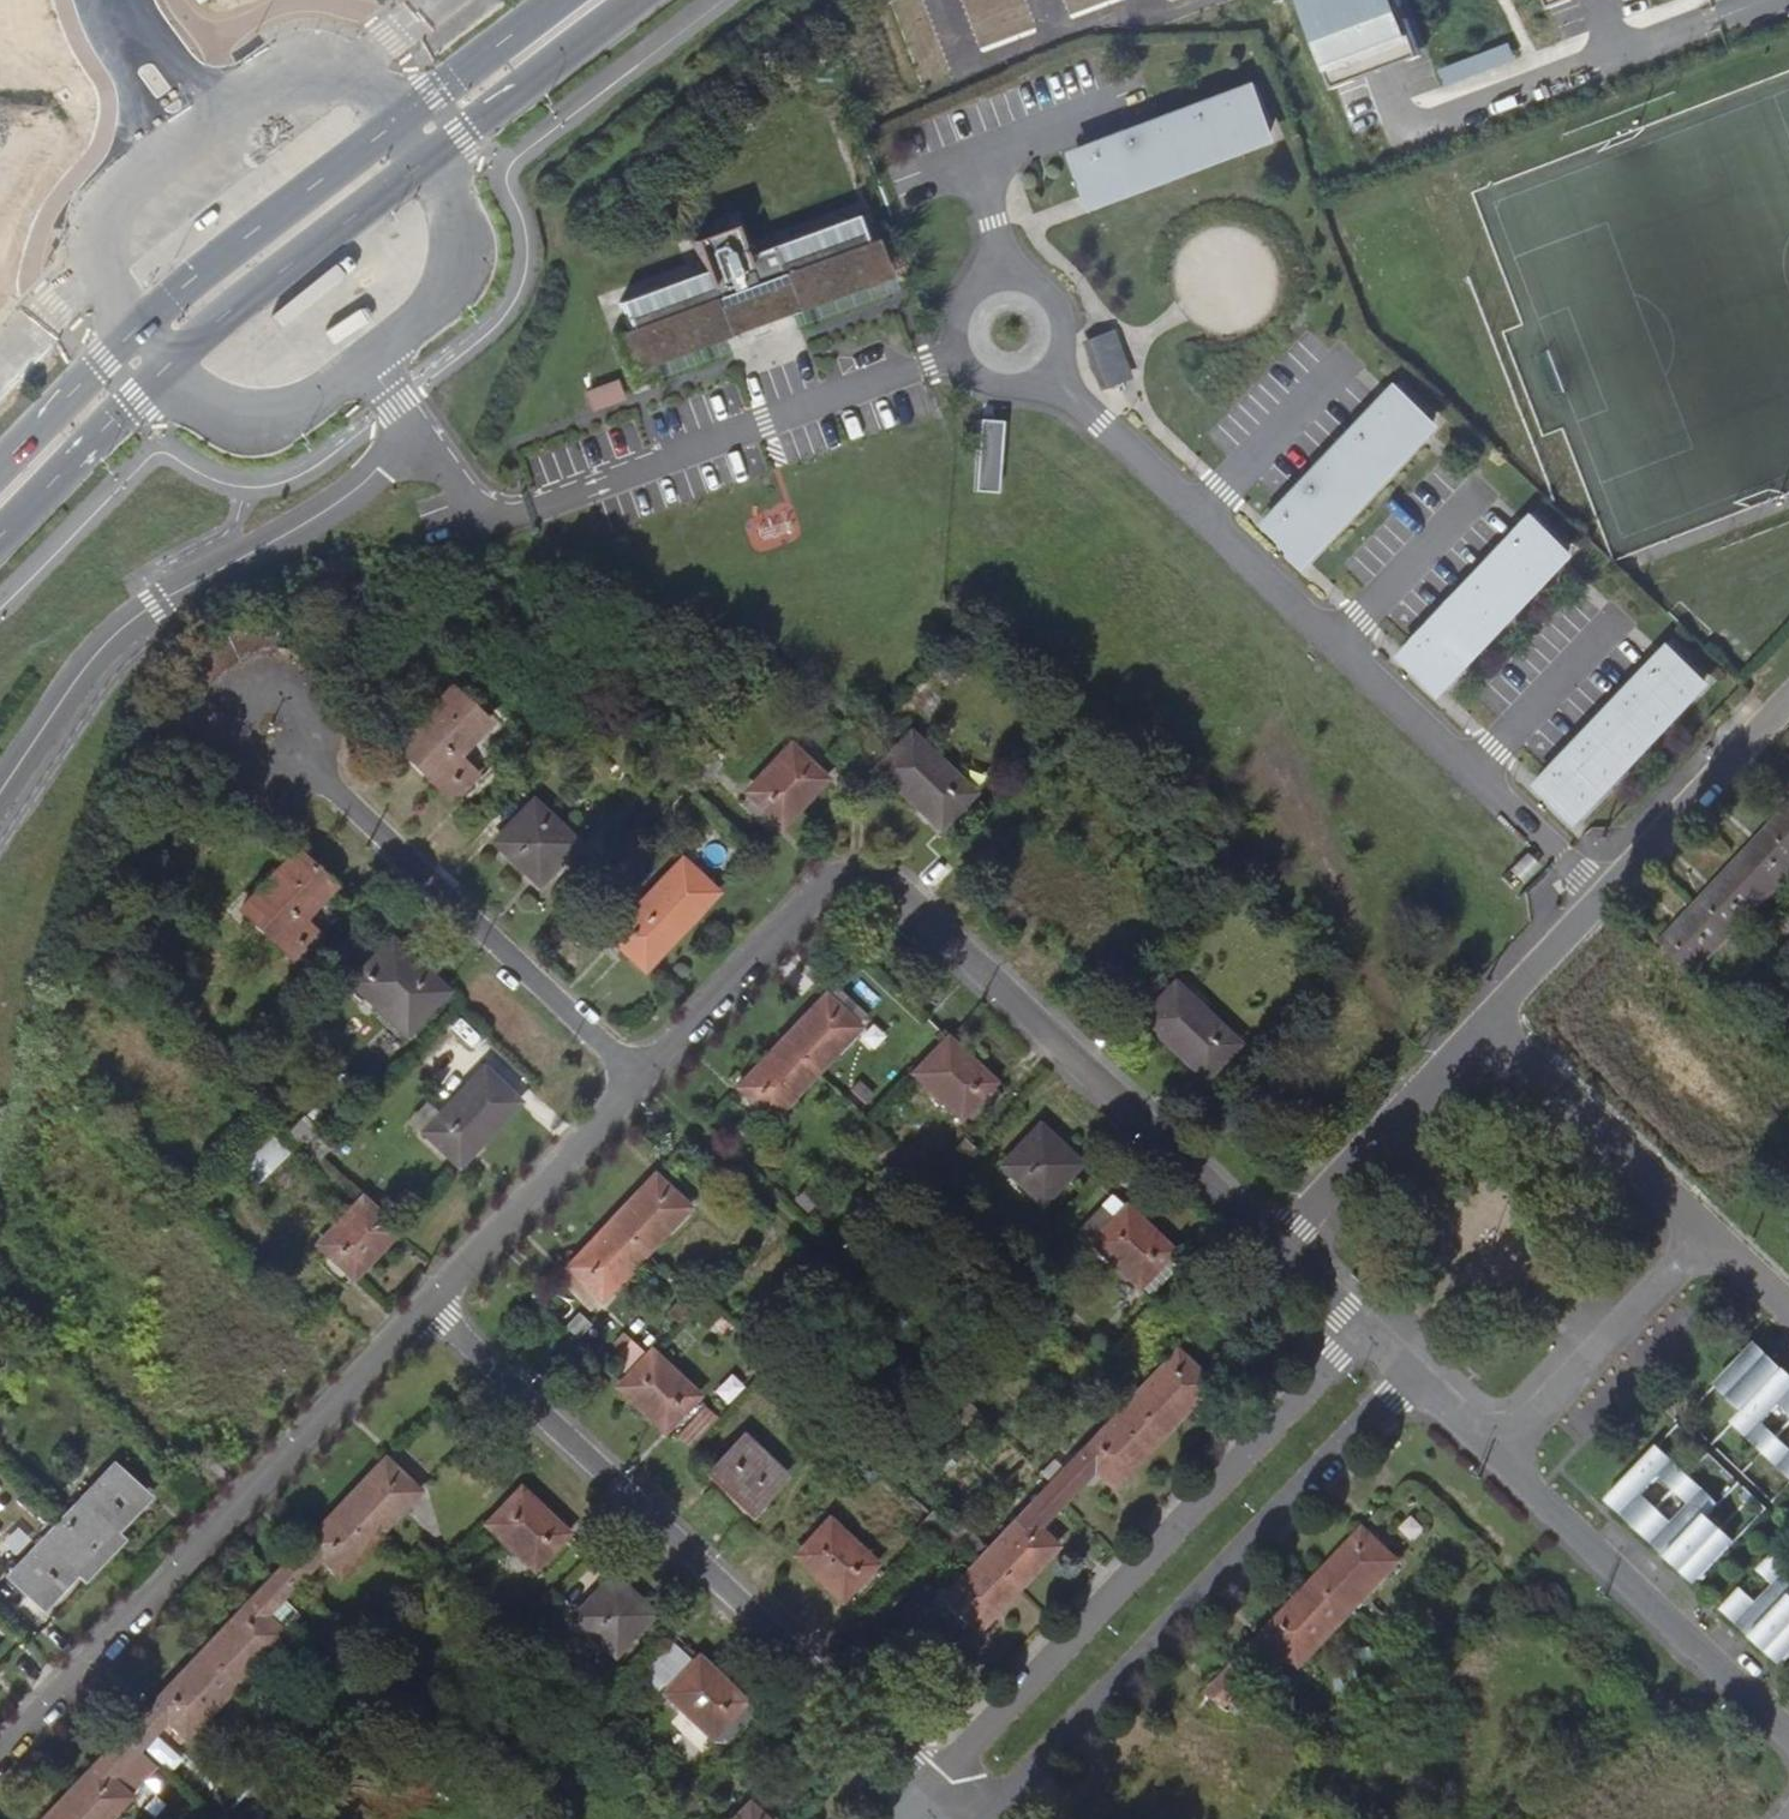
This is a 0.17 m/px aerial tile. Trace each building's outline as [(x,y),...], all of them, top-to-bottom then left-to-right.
[(1334,85),(1427,50),(1408,0),(1302,0),(1334,85)] [(1512,44),(1441,72),(1446,85),(1517,58),(1512,44)] [(1254,93),(1081,158),(1098,202),(1270,137),(1254,93)] [(702,273),(619,304),(628,329),(640,362),(641,361),(644,368),(726,338),(719,319),(727,316),(730,324),(756,314),(753,306),(780,296),(788,316),(878,283),(875,276),(876,275),(864,243),(855,217),(743,258),(732,227),(691,242),(702,273)] [(874,239),(864,243),(876,275),(875,276),(878,283),(788,316),(780,296),(753,306),(756,314),(730,324),(727,316),(719,319),(726,338),(644,368),(641,361),(640,362),(628,329),(612,335),(632,387),(893,290),(874,239)] [(903,250),(888,255),(896,276),(911,271),(903,250)] [(1113,331),(1088,340),(1105,386),(1130,377),(1113,331)] [(616,380),(584,392),(591,413),(624,401),(616,380)] [(1399,394),(1273,527),(1307,559),(1433,426),(1399,394)] [(1531,520),(1407,653),(1440,685),(1565,552),(1531,520)] [(1667,648),(1542,781),(1576,813),(1701,680),(1667,648)] [(394,743),(450,796),(475,771),(456,752),(487,720),(450,684),(409,727),(394,743)] [(940,823),(944,820),(973,789),(911,730),(881,761),(878,764),(940,823)] [(826,774),(822,771),(792,742),(749,788),(783,819),(826,774)] [(537,879),(552,864),(575,839),(533,798),(498,834),(495,838),(537,879)] [(1775,821),(1788,834),(1788,807),(1775,821)] [(1788,872),(1788,834),(1775,821),(1743,855),(1760,870),(1746,885),(1763,900),(1788,872)] [(295,847),(291,852),(239,909),(295,961),(319,935),(301,917),(332,883),(295,847)] [(1526,853),(1500,878),(1513,892),(1540,867),(1526,853)] [(1730,934),(1763,900),(1746,885),(1760,870),(1743,855),(1697,904),(1730,934)] [(716,889),(712,885),(683,857),(626,918),(655,946),(659,950),(716,889)] [(1697,968),(1730,934),(1697,904),(1665,938),(1697,968)] [(391,939),(387,943),(352,980),(404,1029),(440,991),(443,988),(391,939)] [(1659,944),(1647,956),(1676,982),(1687,970),(1659,944)] [(1204,1074),(1209,1069),(1236,1040),(1176,984),(1144,1017),(1204,1074)] [(825,991),(782,1037),(817,1070),(860,1025),(825,991)] [(946,1036),(943,1039),(914,1071),(960,1115),(993,1080),(946,1036)] [(782,1037),(739,1083),(774,1116),(817,1070),(782,1037)] [(517,1098),(513,1094),(485,1067),(428,1128),(456,1155),(460,1158),(517,1098)] [(303,1114),(289,1128),(302,1141),(316,1126),(303,1114)] [(1038,1123),(1035,1127),(1002,1162),(1040,1199),(1076,1160),(1038,1123)] [(316,1126),(302,1141),(318,1156),(332,1141),(316,1126)] [(271,1130),(238,1162),(258,1183),(291,1152),(271,1130)] [(610,1219),(645,1252),(698,1196),(667,1165),(664,1162),(610,1219)] [(395,1228),(391,1224),(361,1196),(319,1240),(353,1272),(395,1228)] [(1124,1203),(1119,1207),(1091,1238),(1137,1283),(1170,1248),(1124,1203)] [(610,1219),(568,1264),(602,1297),(645,1252),(610,1219)] [(705,1293),(691,1308),(705,1321),(719,1306),(705,1293)] [(1100,1363),(1112,1350),(1098,1337),(1085,1350),(1100,1363)] [(1742,1398),(1774,1364),(1752,1343),(1720,1377),(1742,1398)] [(619,1383),(662,1425),(696,1391),(652,1348),(619,1383)] [(1209,1380),(1205,1376),(1175,1348),(1132,1393),(1147,1407),(1166,1425),(1209,1380)] [(1112,1350),(1100,1363),(1113,1375),(1125,1363),(1112,1350)] [(1774,1364),(1742,1398),(1748,1404),(1777,1374),(1780,1371),(1774,1364)] [(1775,1434),(1762,1422),(1778,1404),(1788,1414),(1788,1371),(1782,1379),(1777,1374),(1748,1404),(1740,1413),(1745,1419),(1737,1428),(1760,1449),(1775,1434)] [(1147,1407),(1132,1393),(1052,1479),(1067,1494),(1094,1464),(1113,1481),(1166,1425),(1147,1407)] [(675,1425),(692,1439),(713,1415),(697,1401),(675,1425)] [(709,1467),(719,1477),(752,1507),(786,1472),(743,1431),(709,1467)] [(1775,1434),(1760,1449),(1767,1456),(1782,1440),(1775,1434)] [(1767,1456),(1786,1474),(1788,1472),(1788,1447),(1782,1440),(1767,1456)] [(1631,1517),(1649,1498),(1644,1493),(1661,1475),(1666,1479),(1681,1464),(1665,1449),(1657,1457),(1651,1451),(1614,1490),(1621,1497),(1613,1505),(1627,1519),(1631,1517)] [(385,1456),(346,1497),(380,1529),(419,1488),(385,1456)] [(61,1518),(99,1553),(117,1534),(110,1527),(145,1491),(114,1461),(61,1518)] [(1681,1464),(1666,1479),(1675,1488),(1690,1473),(1681,1464)] [(1663,1551),(1671,1544),(1707,1504),(1715,1497),(1690,1473),(1675,1488),(1689,1502),(1672,1520),(1658,1506),(1637,1529),(1663,1552),(1663,1551)] [(1038,1524),(1067,1494),(1052,1479),(982,1554),(1014,1585),(1055,1541),(1038,1524)] [(520,1486),(488,1520),(533,1564),(566,1530),(520,1486)] [(380,1529),(346,1497),(336,1506),(278,1569),(293,1583),(321,1554),(340,1571),(380,1529)] [(1631,1517),(1627,1519),(1637,1529),(1658,1506),(1649,1498),(1631,1517)] [(1707,1504),(1671,1544),(1675,1548),(1703,1518),(1712,1509),(1707,1504)] [(947,1522),(933,1508),(918,1523),(933,1537),(947,1522)] [(797,1551),(842,1595),(874,1561),(829,1517),(797,1551)] [(10,1573),(40,1602),(73,1567),(79,1573),(99,1553),(61,1518),(10,1573)] [(1732,1546),(1703,1518),(1675,1548),(1671,1552),(1701,1579),(1732,1546)] [(1319,1577),(1353,1609),(1400,1559),(1366,1527),(1319,1577)] [(1760,1629),(1788,1598),(1788,1597),(1788,1568),(1773,1553),(1758,1568),(1773,1582),(1757,1600),(1743,1587),(1723,1609),(1747,1632),(1755,1624),(1760,1629)] [(1014,1585),(982,1554),(945,1593),(974,1622),(977,1624),(1014,1585)] [(293,1583),(278,1569),(255,1594),(201,1651),(235,1683),(284,1631),(265,1612),(293,1583)] [(612,1575),(609,1578),(577,1613),(615,1649),(639,1624),(651,1612),(612,1575)] [(1353,1609),(1319,1577),(1280,1618),(1242,1659),(1256,1673),(1284,1644),(1303,1662),(1353,1609)] [(1788,1605),(1788,1599),(1788,1598),(1760,1629),(1757,1632),(1760,1635),(1788,1605)] [(1760,1635),(1785,1659),(1788,1654),(1788,1605),(1760,1635)] [(235,1683),(201,1651),(153,1702),(125,1732),(139,1746),(167,1716),(185,1733),(235,1683)] [(698,1654),(694,1658),(666,1688),(712,1732),(744,1698),(698,1654)] [(1256,1673),(1242,1659),(1200,1704),(1175,1730),(1207,1762),(1245,1722),(1227,1704),(1256,1673)] [(65,1818),(105,1818),(129,1794),(110,1776),(139,1746),(125,1732),(54,1808),(65,1818)] [(749,1800),(731,1818),(768,1818),(749,1800)] [(43,1818),(65,1818),(54,1808),(43,1818)] [(1258,1810),(1249,1818),(1268,1818),(1258,1810)]
